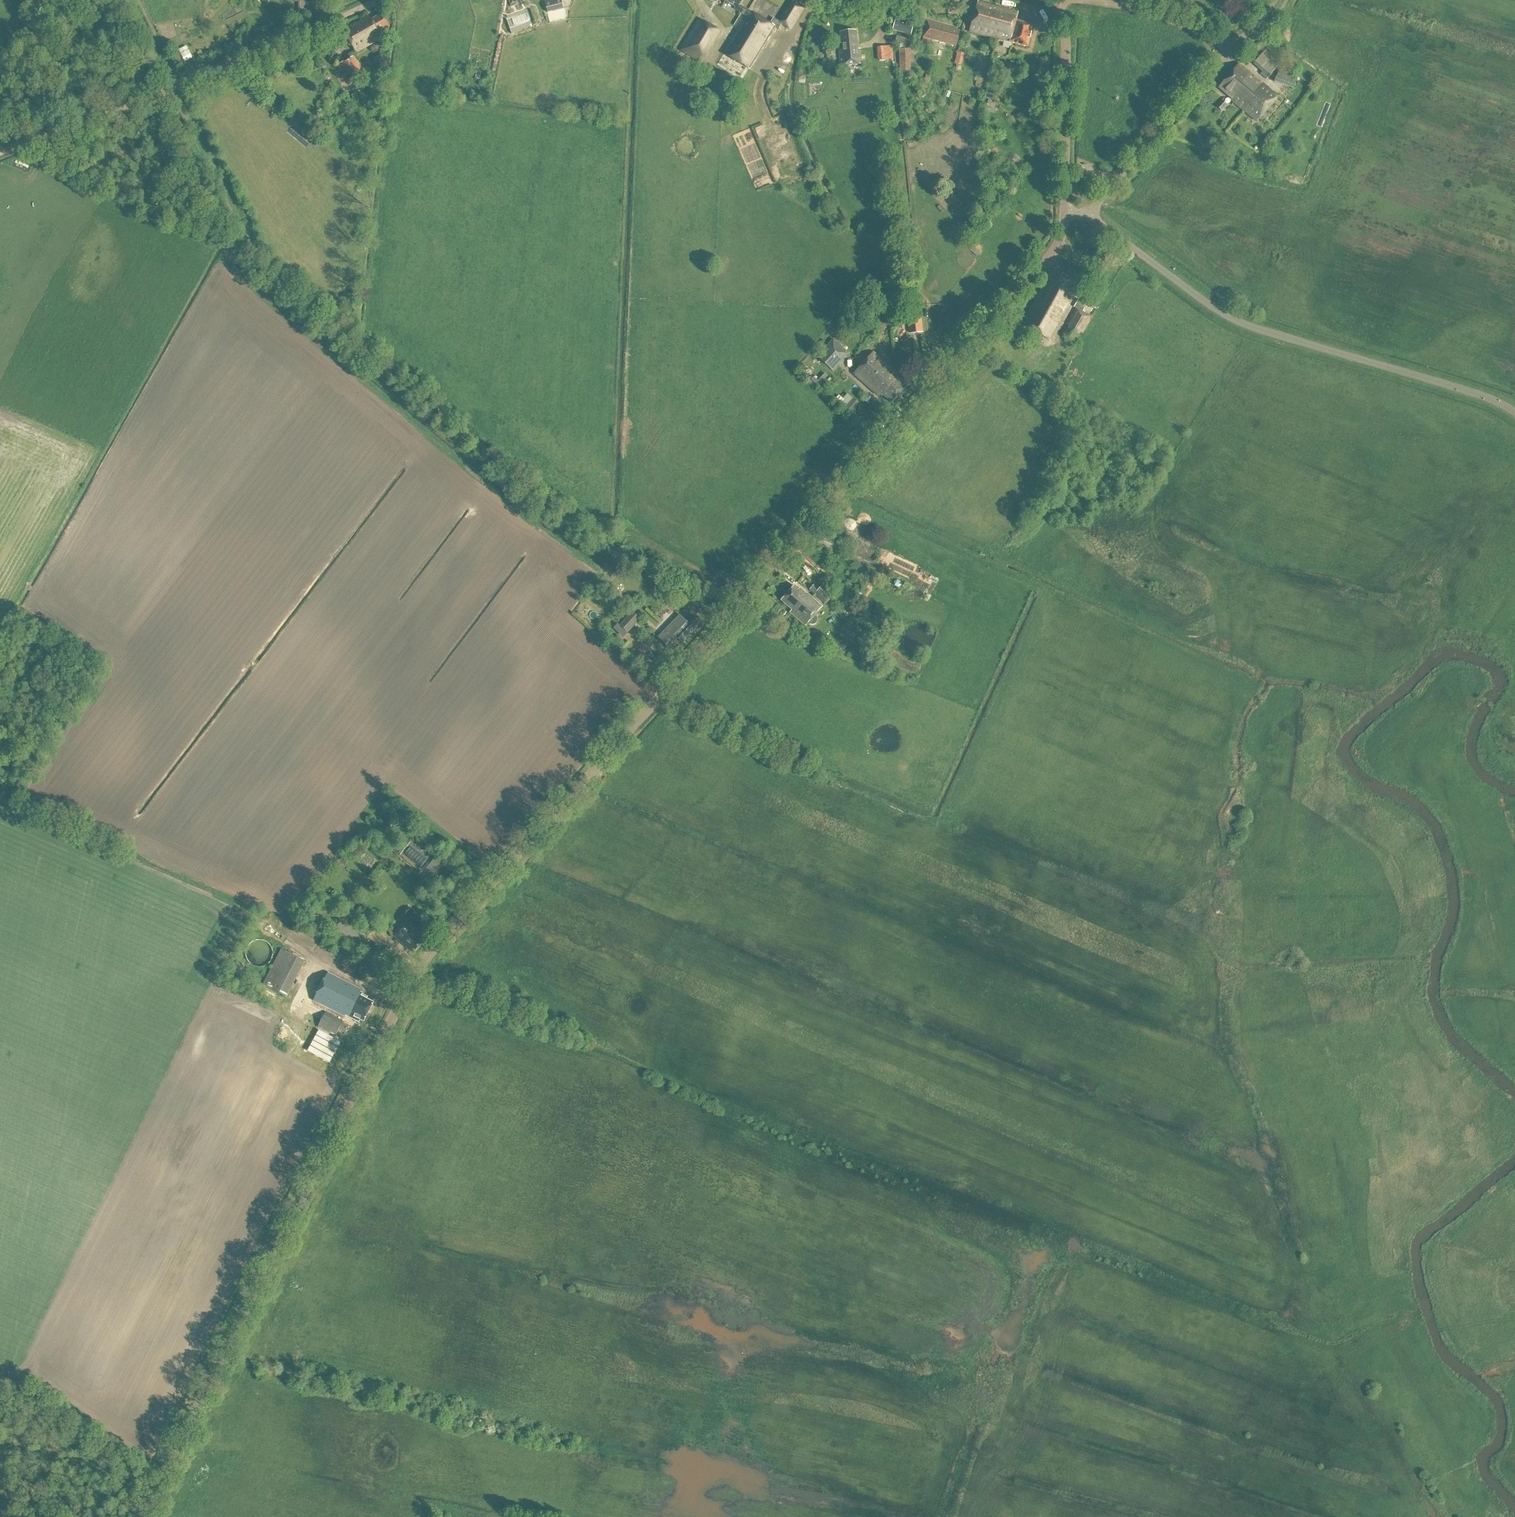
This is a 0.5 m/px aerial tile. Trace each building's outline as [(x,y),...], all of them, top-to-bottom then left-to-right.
[(771,24),(750,11),(749,12),(741,6),(744,0),(724,0),(736,7),(735,9),(746,16),(723,53),(749,69),(776,27),(781,26),(782,24),(791,29),(803,8),(789,1),(778,21),(776,20),(772,22),(771,24)] [(1019,14),(979,2),(970,33),(1004,42),(1004,41),(1009,42),(1009,43),(1027,48),(1033,27),(1016,22),(1019,14)] [(532,11),(514,16),(518,29),(535,24),(532,11)] [(385,29),(389,27),(382,15),(373,20),(369,18),(344,32),(356,53),(383,39),(381,35),(386,32),(385,29)] [(892,31),(897,32),(911,36),(914,23),(896,18),(892,31)] [(699,20),(680,51),(696,60),(699,55),(704,57),(719,32),(699,20)] [(960,30),(927,21),(922,37),(955,46),(960,30)] [(841,66),(846,66),(861,64),(859,49),(857,49),(855,31),(840,33),(840,37),(837,37),(841,66)] [(829,47),(822,47),(823,60),(830,59),(829,47)] [(877,48),(878,61),(888,60),(887,47),(877,48)] [(961,64),(964,53),(957,51),(953,62),(961,64)] [(910,71),(910,52),(899,52),(900,71),(910,71)] [(1252,62),(1266,77),(1276,67),(1262,52),(1252,62)] [(355,58),(338,67),(349,87),(366,78),(355,58)] [(1230,101),(1243,113),(1252,103),(1249,100),(1262,85),(1239,66),(1219,89),(1231,100),(1230,101)] [(1297,78),(1279,70),(1274,82),(1293,89),(1297,78)] [(1252,103),(1243,113),(1256,124),(1277,98),(1262,85),(1249,100),(1252,103)] [(984,99),(988,100),(992,101),(993,101),(995,92),(986,89),(984,99)] [(1221,101),(1216,107),(1221,112),(1227,106),(1221,101)] [(1077,293),(1080,286),(1052,271),(1022,327),(1051,343),(1071,306),(1070,306),(1077,293)] [(1063,338),(1074,344),(1081,332),(1083,334),(1092,317),(1083,312),(1087,304),(1079,299),(1074,308),(1076,309),(1067,325),(1068,326),(1066,331),(1063,338)] [(923,332),(921,310),(915,310),(916,316),(908,317),(909,333),(923,332)] [(832,372),(849,354),(833,339),(823,350),(825,352),(818,359),(832,372)] [(884,375),(890,368),(874,352),(860,367),(873,379),(880,371),(884,375)] [(873,379),(860,367),(854,374),(878,395),(883,395),(894,384),(890,380),(896,373),(890,368),(884,375),(880,371),(873,379)] [(900,377),(896,373),(890,380),(894,384),(883,395),(892,403),(906,387),(898,379),(900,377)] [(849,416),(859,405),(852,399),(843,410),(849,416)] [(856,552),(870,559),(872,553),(859,547),(856,552)] [(874,571),(864,586),(868,588),(878,574),(874,571)] [(824,584),(819,589),(814,585),(809,590),(825,604),(827,603),(835,594),(824,584)] [(782,601),(792,610),(796,605),(800,608),(811,596),(807,593),(806,594),(800,588),(797,591),(794,587),(782,601)] [(835,594),(832,598),(840,606),(844,601),(835,594)] [(806,626),(808,624),(809,625),(810,625),(812,625),(813,625),(814,625),(815,625),(816,624),(816,623),(817,622),(817,621),(817,620),(817,619),(817,618),(816,617),(815,616),(823,607),(811,596),(800,608),(796,605),(792,610),(790,612),(806,626)] [(624,620),(619,625),(628,633),(640,619),(631,611),(627,616),(623,613),(620,617),(624,620)] [(683,644),(702,623),(692,614),(686,621),(680,615),(658,638),(669,649),(678,640),(683,644)] [(438,870),(430,863),(424,871),(432,877),(438,870)] [(421,919),(411,909),(407,909),(405,912),(405,916),(415,925),(418,922),(421,919)] [(425,939),(421,935),(426,930),(418,922),(413,928),(406,922),(393,936),(409,951),(413,949),(414,950),(425,939)] [(262,985),(286,997),(305,961),(281,949),(262,985)] [(314,1001),(344,1017),(345,1015),(358,1022),(360,1020),(363,1022),(373,1003),(360,996),(360,990),(328,974),(314,1001)] [(343,1022),(343,1021),(326,1012),(318,1027),(336,1036),(339,1030),(345,1033),(349,1025),(343,1022)]
